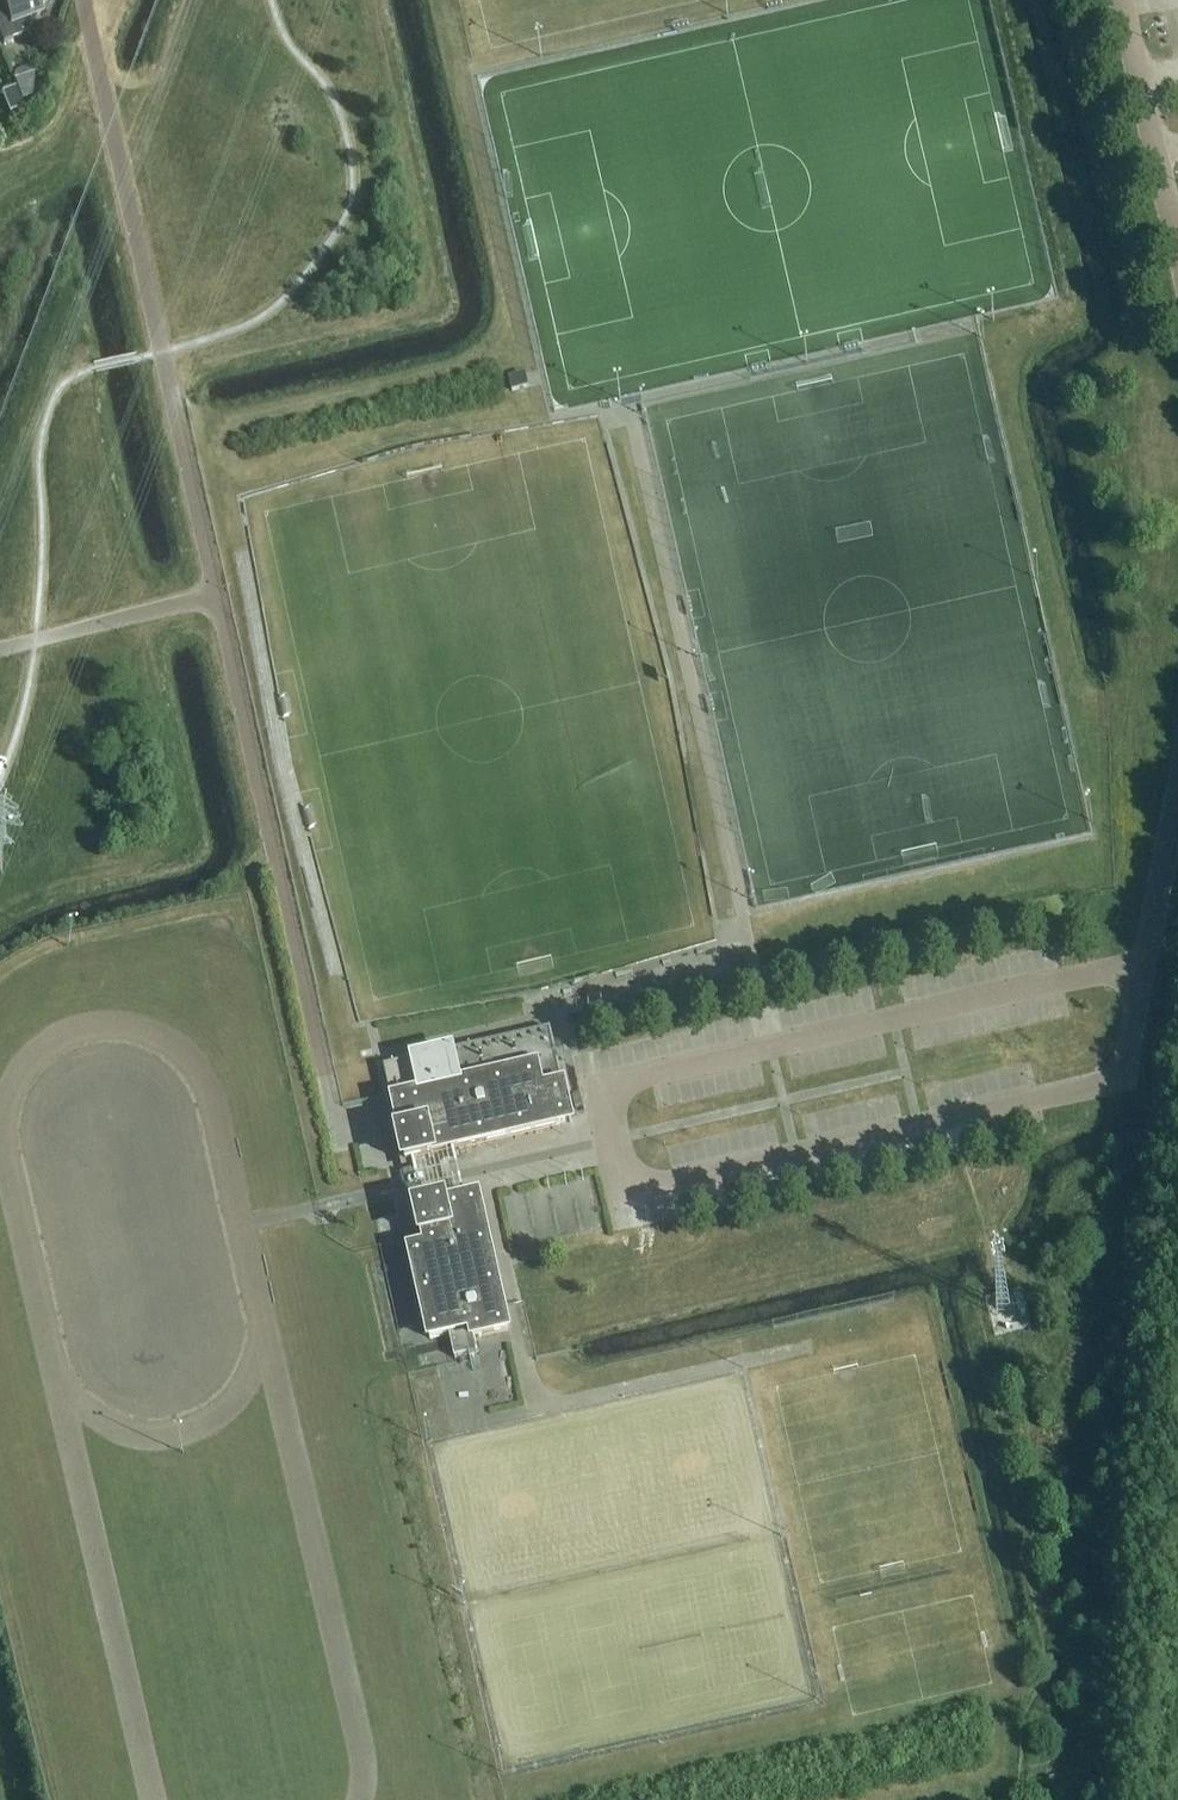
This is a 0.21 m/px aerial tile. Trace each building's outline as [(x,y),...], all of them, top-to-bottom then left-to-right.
[(3,44),(29,34),(24,21),(41,14),(38,5),(44,3),(43,0),(2,0),(6,9),(0,11),(0,35),(3,44)] [(526,389),(523,374),(509,378),(512,392),(526,389)] [(399,1136),(406,1164),(433,1158),(433,1156),(571,1124),(550,1030),(384,1068),(390,1095),(392,1094),(401,1136),(399,1136)] [(410,1253),(420,1297),(496,1279),(478,1199),(444,1207),(444,1204),(416,1211),(422,1239),(425,1238),(427,1249),(410,1253)] [(496,1279),(420,1297),(430,1341),(449,1336),(455,1360),(478,1354),(475,1340),(508,1332),(496,1279)]
